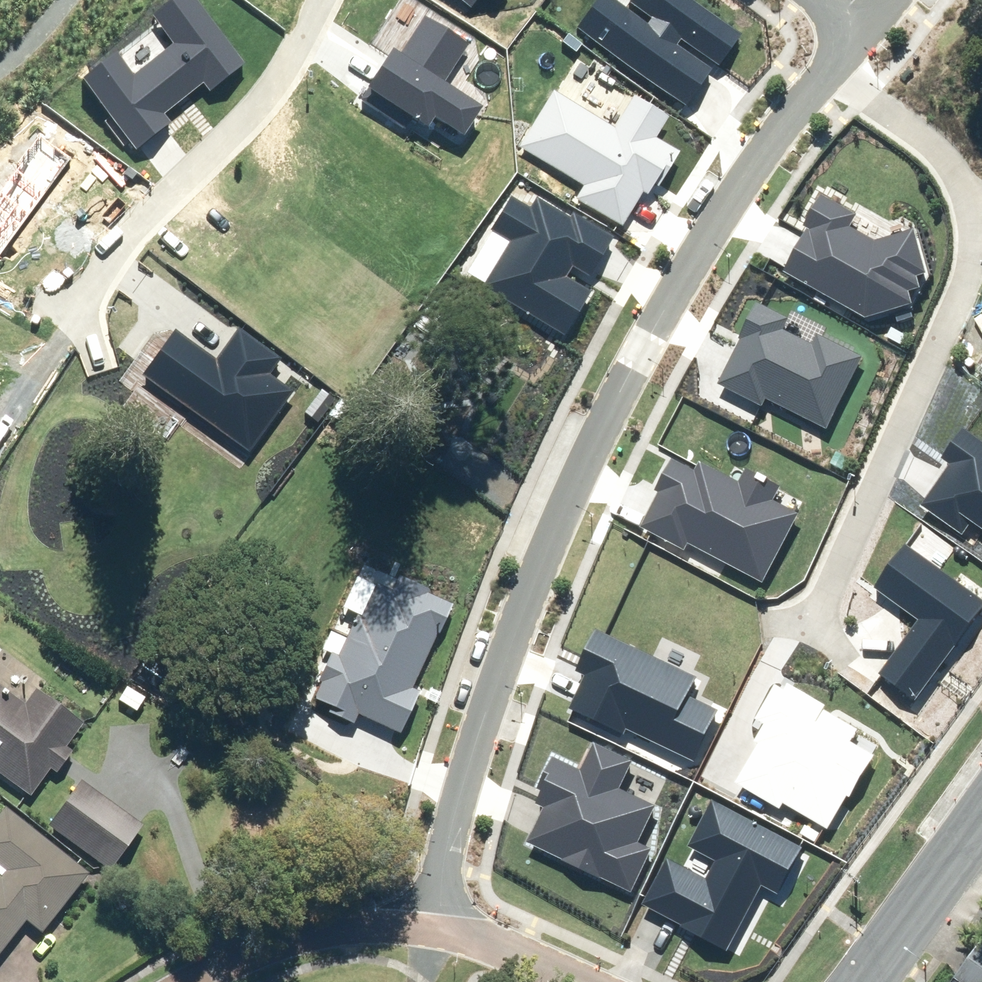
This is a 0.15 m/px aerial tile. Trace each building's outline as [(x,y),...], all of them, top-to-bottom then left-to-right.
[(83,80),(137,148),(171,121),(165,114),(204,83),(210,91),(245,63),(195,0),(172,0),(154,14),(176,43),(134,75),(117,54),(83,80)] [(579,28),(688,105),(713,70),(676,44),(681,37),(718,63),(740,33),(694,0),(630,0),(629,1),(653,18),(649,23),(617,0),(599,0),(579,28)] [(395,47),(362,98),(407,126),(414,116),(430,126),(434,119),(463,138),(485,104),(444,78),(467,41),(424,14),(401,51),(395,47)] [(659,186),(680,151),(657,137),(670,116),(637,96),(617,130),(552,91),(518,147),(581,185),(573,198),(619,226),(642,189),(650,194),(655,184),(659,186)] [(0,194),(0,254),(66,159),(38,140),(0,194)] [(808,227),(783,270),(865,317),(910,303),(907,291),(917,287),(916,276),(926,273),(914,227),(874,240),(848,224),(854,213),(819,192),(801,223),(808,227)] [(511,241),(484,286),(566,334),(593,289),(569,275),(574,267),(592,278),(616,238),(574,212),(571,216),(537,196),(531,206),(511,195),(491,229),(511,241)] [(742,338),(719,384),(763,406),(766,400),(825,429),(861,358),(816,336),(811,347),(781,332),(788,317),(756,301),(739,336),(742,338)] [(178,328),(143,375),(249,452),(293,392),(269,375),(280,360),(238,329),(217,357),(178,328)] [(921,505),(962,533),(970,521),(981,529),(981,441),(962,427),(942,457),(950,462),(921,505)] [(686,543),(763,583),(799,514),(774,501),(782,486),(745,466),(737,481),(698,461),(694,470),(671,458),(655,488),(659,491),(640,527),(683,550),(686,543)] [(879,671),(915,700),(981,615),(981,603),(907,544),(874,586),(919,621),(879,671)] [(413,690),(451,604),(396,580),(392,590),(372,581),(340,654),(334,651),(314,695),(329,702),(325,712),(354,725),(359,715),(402,734),(420,693),(413,690)] [(625,728),(694,760),(718,709),(685,694),(693,677),(593,631),(575,669),(584,673),(566,710),(621,735),(625,728)] [(769,724),(734,781),(779,808),(783,802),(825,828),(846,794),(850,797),(875,756),(850,741),(858,728),(777,678),(754,715),(769,724)] [(26,705),(0,686),(0,774),(32,798),(52,771),(59,776),(74,754),(67,749),(85,725),(37,689),(26,705)] [(543,804),(525,841),(630,891),(651,849),(636,842),(652,808),(617,791),(633,759),(592,740),(579,768),(553,756),(533,799),(543,804)] [(138,820),(83,782),(50,828),(105,867),(138,820)] [(679,926),(726,952),(762,886),(778,894),(802,849),(714,802),(690,846),(716,859),(705,880),(668,860),(643,906),(679,926)] [(29,922),(43,934),(91,875),(8,807),(0,817),(0,868),(6,873),(3,878),(0,875),(0,957),(29,922)] [(961,979),(956,976),(951,981),(981,981),(981,950),(961,979)]
